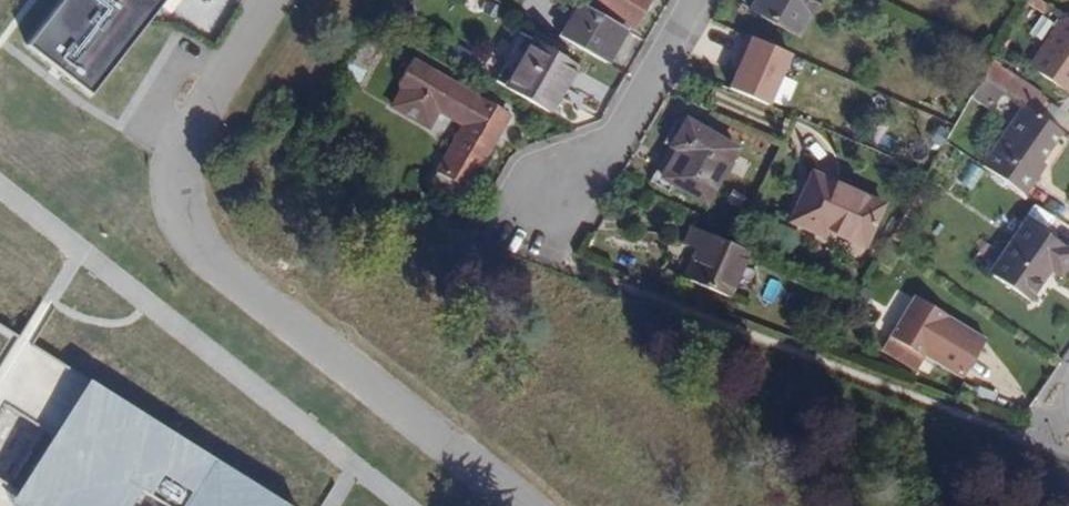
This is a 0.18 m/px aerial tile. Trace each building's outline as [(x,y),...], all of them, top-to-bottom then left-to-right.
[(33,49),(94,92),(165,0),(68,0),(33,49)] [(593,4),(633,26),(648,0),(595,0),(593,4)] [(812,0),(752,0),(747,7),(792,34),(812,0)] [(581,3),(561,38),(604,63),(625,28),(581,3)] [(1066,91),(1068,87),(1068,21),(1062,16),(1029,65),(1066,91)] [(732,89),(778,107),(799,53),(754,35),(732,89)] [(573,62),(532,39),(504,88),(544,111),(573,62)] [(506,112),(433,72),(409,59),(397,80),(401,87),(391,104),(427,124),(436,107),(463,121),(431,180),(444,187),(450,177),(464,184),(467,186),(506,112)] [(1022,106),(1034,114),(1045,99),(990,62),(981,77),(1022,106)] [(1034,114),(1022,106),(982,165),(1024,194),(1038,174),(1034,172),(1061,133),(1034,114)] [(705,202),(736,146),(686,118),(669,147),(675,150),(660,177),(705,202)] [(863,247),(882,205),(812,172),(790,221),(823,235),(826,229),(863,247)] [(444,187),(458,195),(464,184),(450,177),(444,187)] [(1025,220),(988,273),(1027,300),(1049,269),(1059,276),(1068,262),(1068,251),(1025,220)] [(692,226),(690,225),(683,243),(696,250),(684,276),(727,294),(747,250),(742,249),(692,226)] [(948,315),(914,295),(882,349),(916,369),(931,343),(940,329),(948,315)] [(18,505),(286,505),(0,325),(0,494),(18,505)] [(931,343),(942,349),(950,335),(940,329),(931,343)] [(976,387),(973,397),(989,403),(993,393),(976,387)]
